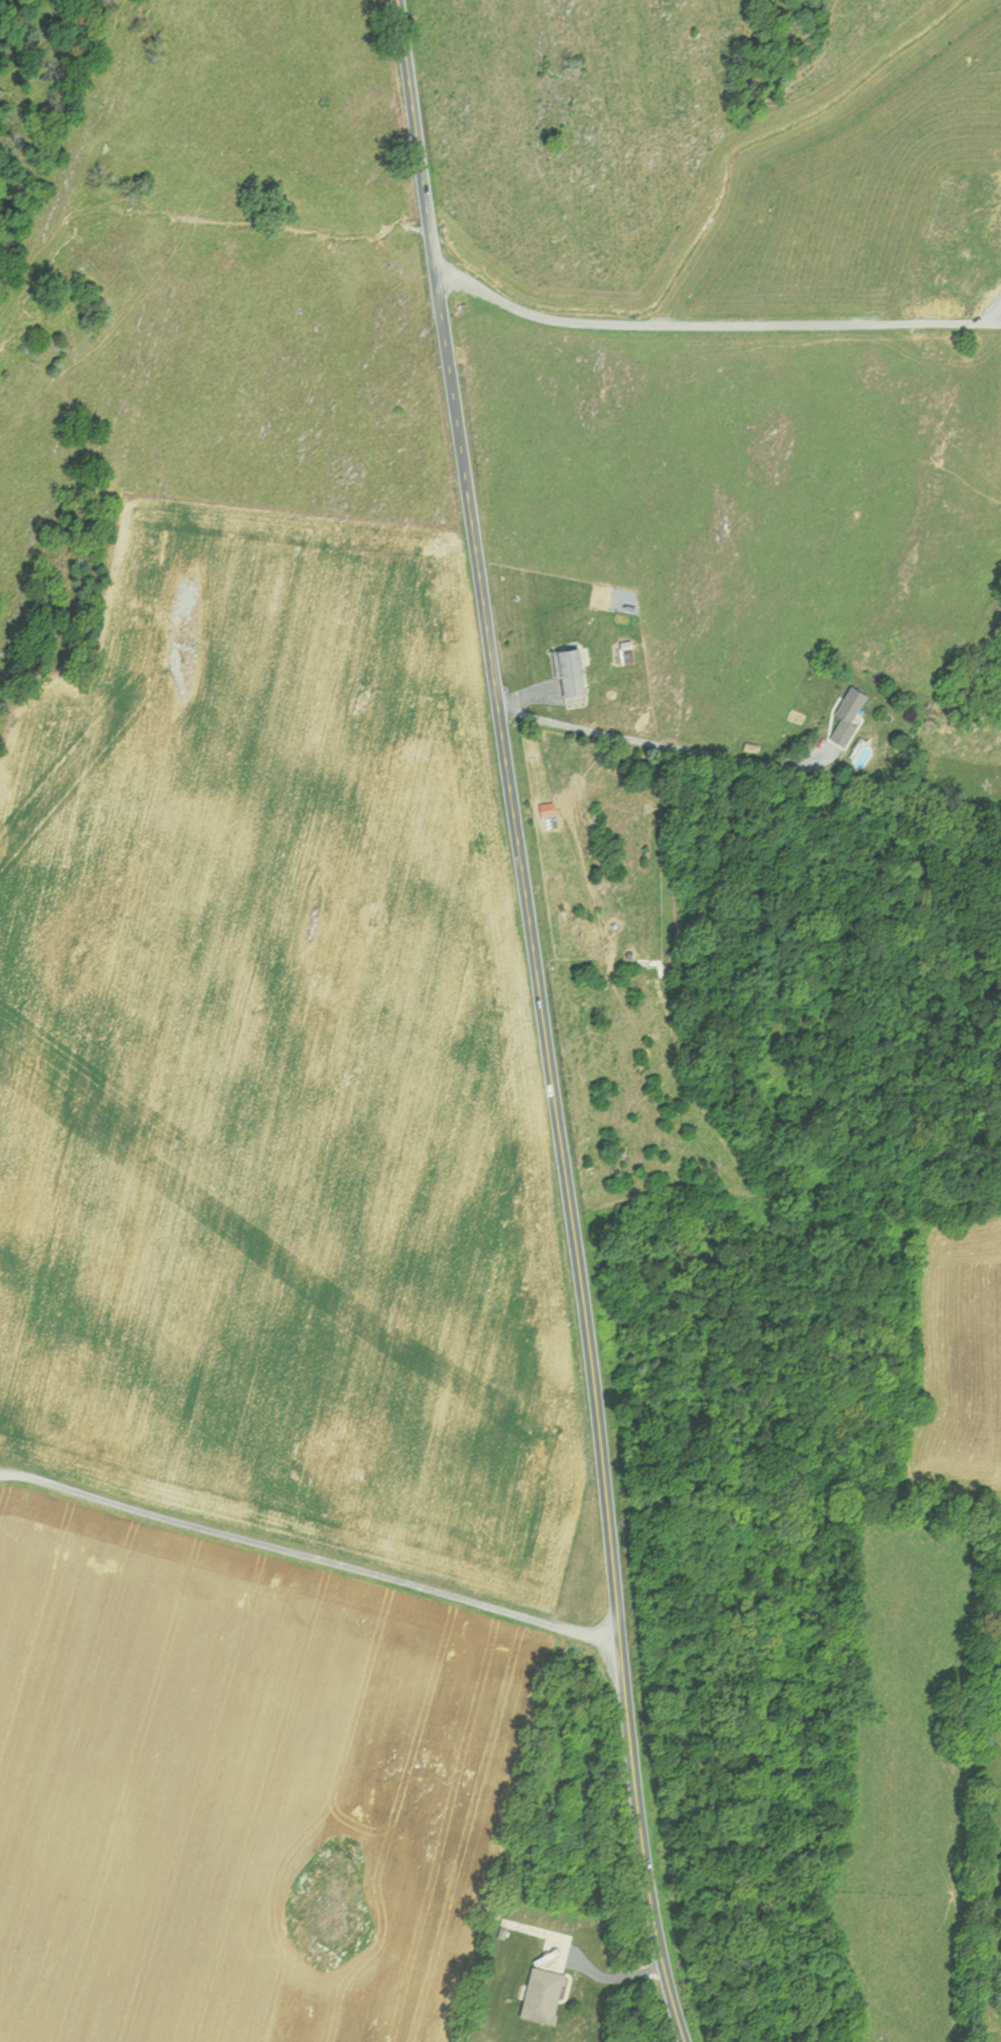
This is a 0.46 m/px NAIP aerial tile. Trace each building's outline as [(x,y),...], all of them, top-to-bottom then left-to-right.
[(575,649),(549,651),(554,698),(580,695),(575,649)] [(822,740),(843,750),(854,726),(850,724),(863,695),(845,687),(822,740)] [(512,2018),(547,2026),(558,1975),(524,1967),(512,2018)]
